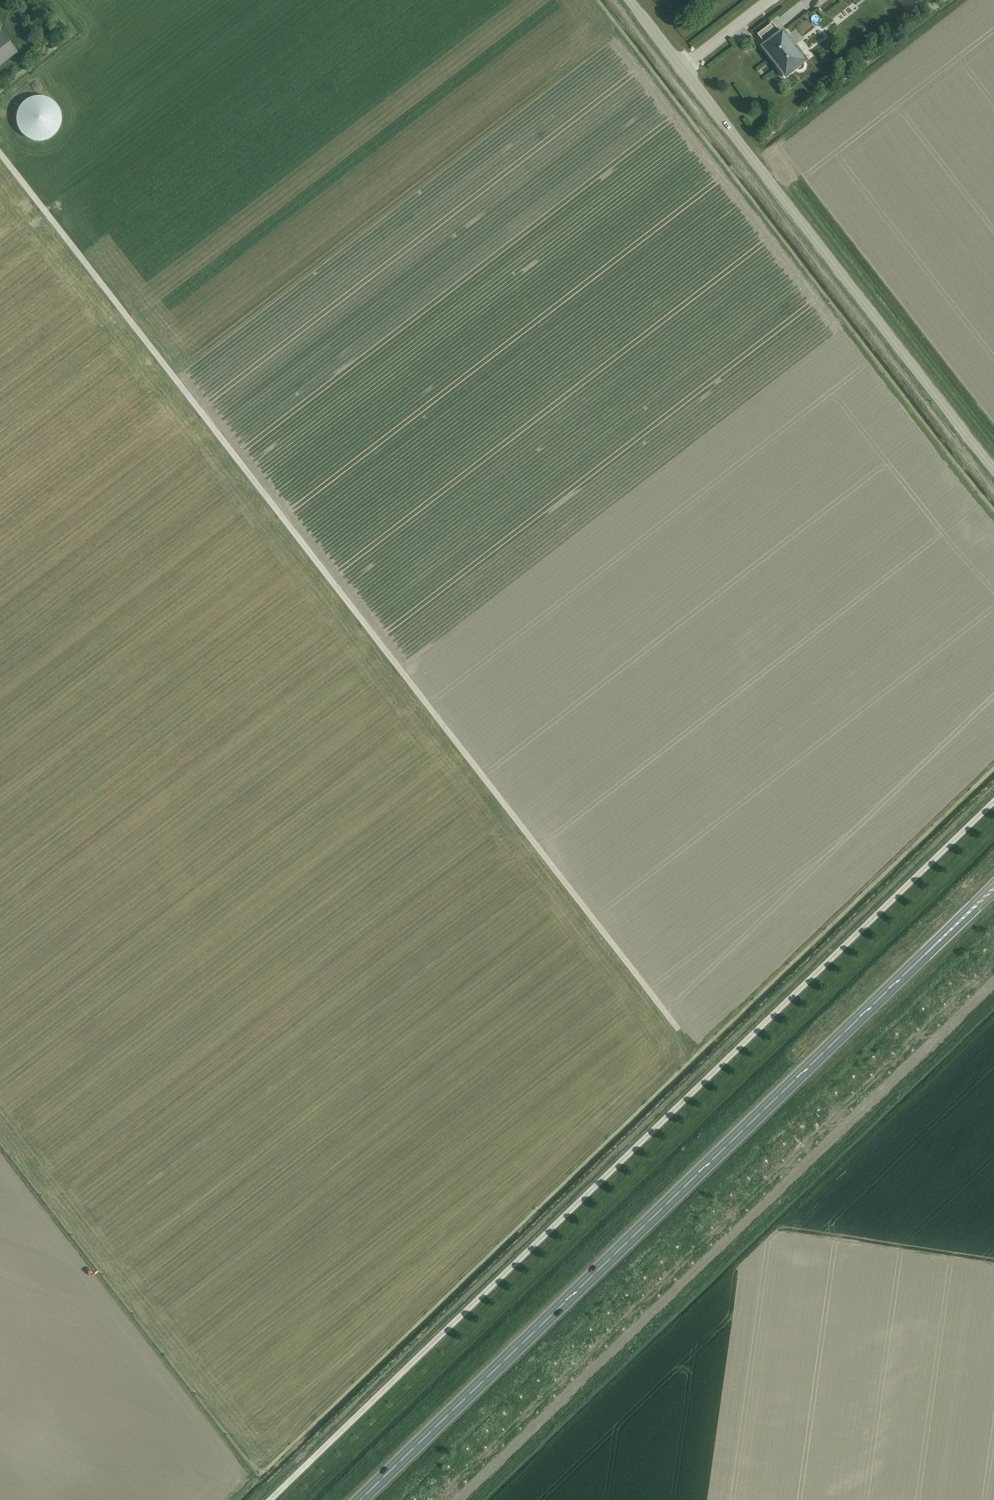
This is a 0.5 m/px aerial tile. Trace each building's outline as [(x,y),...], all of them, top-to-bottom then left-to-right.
[(804,59),(779,28),(756,46),(780,77),(804,59)] [(13,47),(1,32),(0,33),(0,65),(17,52),(13,47)] [(749,85),(742,89),(746,98),(753,94),(749,85)] [(61,118),(61,114),(60,111),(58,107),(56,104),(54,101),(50,99),(47,97),(43,96),(40,96),(36,96),(32,97),(28,98),(25,100),(22,103),(20,106),(18,109),(17,113),(16,116),(16,120),(17,124),(18,128),(20,131),(22,134),(25,136),(28,139),(32,140),(36,141),(40,141),(43,140),(47,139),(51,138),(54,135),(56,133),(58,129),(60,126),(61,122),(61,118)]
